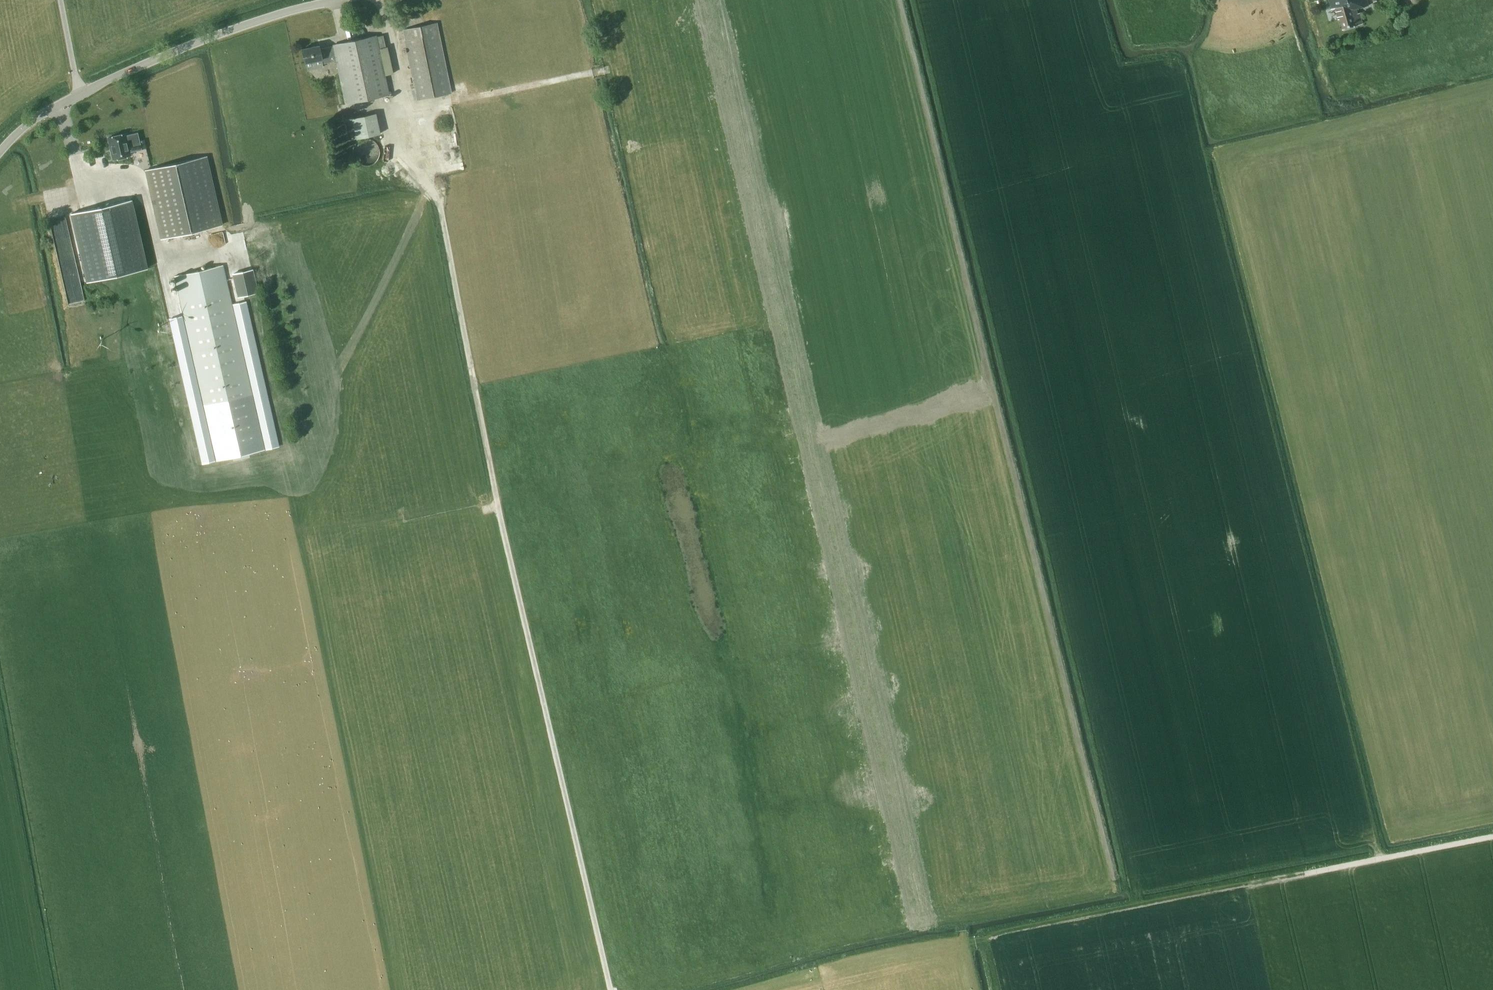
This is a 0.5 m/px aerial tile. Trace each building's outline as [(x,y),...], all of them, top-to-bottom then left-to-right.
[(1366,0),(1329,0),(1331,9),(1335,8),(1338,20),(1339,19),(1342,29),(1355,26),(1364,23),(1361,12),(1358,12),(1356,9),(1368,5),(1366,0)] [(451,93),(436,23),(404,30),(419,100),(451,93)] [(387,48),(384,36),(377,37),(377,36),(333,46),(333,47),(320,50),(320,49),(320,46),(302,50),(305,63),(323,60),(324,63),(336,61),(338,66),(346,103),(389,94),(385,74),(380,49),(387,48)] [(392,73),(386,48),(380,49),(385,74),(392,73)] [(381,133),(376,111),(351,117),(356,138),(381,133)] [(145,139),(140,140),(138,132),(127,135),(126,132),(107,136),(113,160),(131,155),(130,152),(147,148),(145,139)] [(358,158),(380,156),(379,142),(357,144),(358,158)] [(161,238),(220,224),(204,155),(145,169),(161,238)] [(79,184),(83,198),(88,197),(84,182),(79,184)] [(146,268),(131,200),(72,213),(87,282),(146,268)] [(252,394),(230,296),(223,265),(175,276),(204,406),(252,394)]
